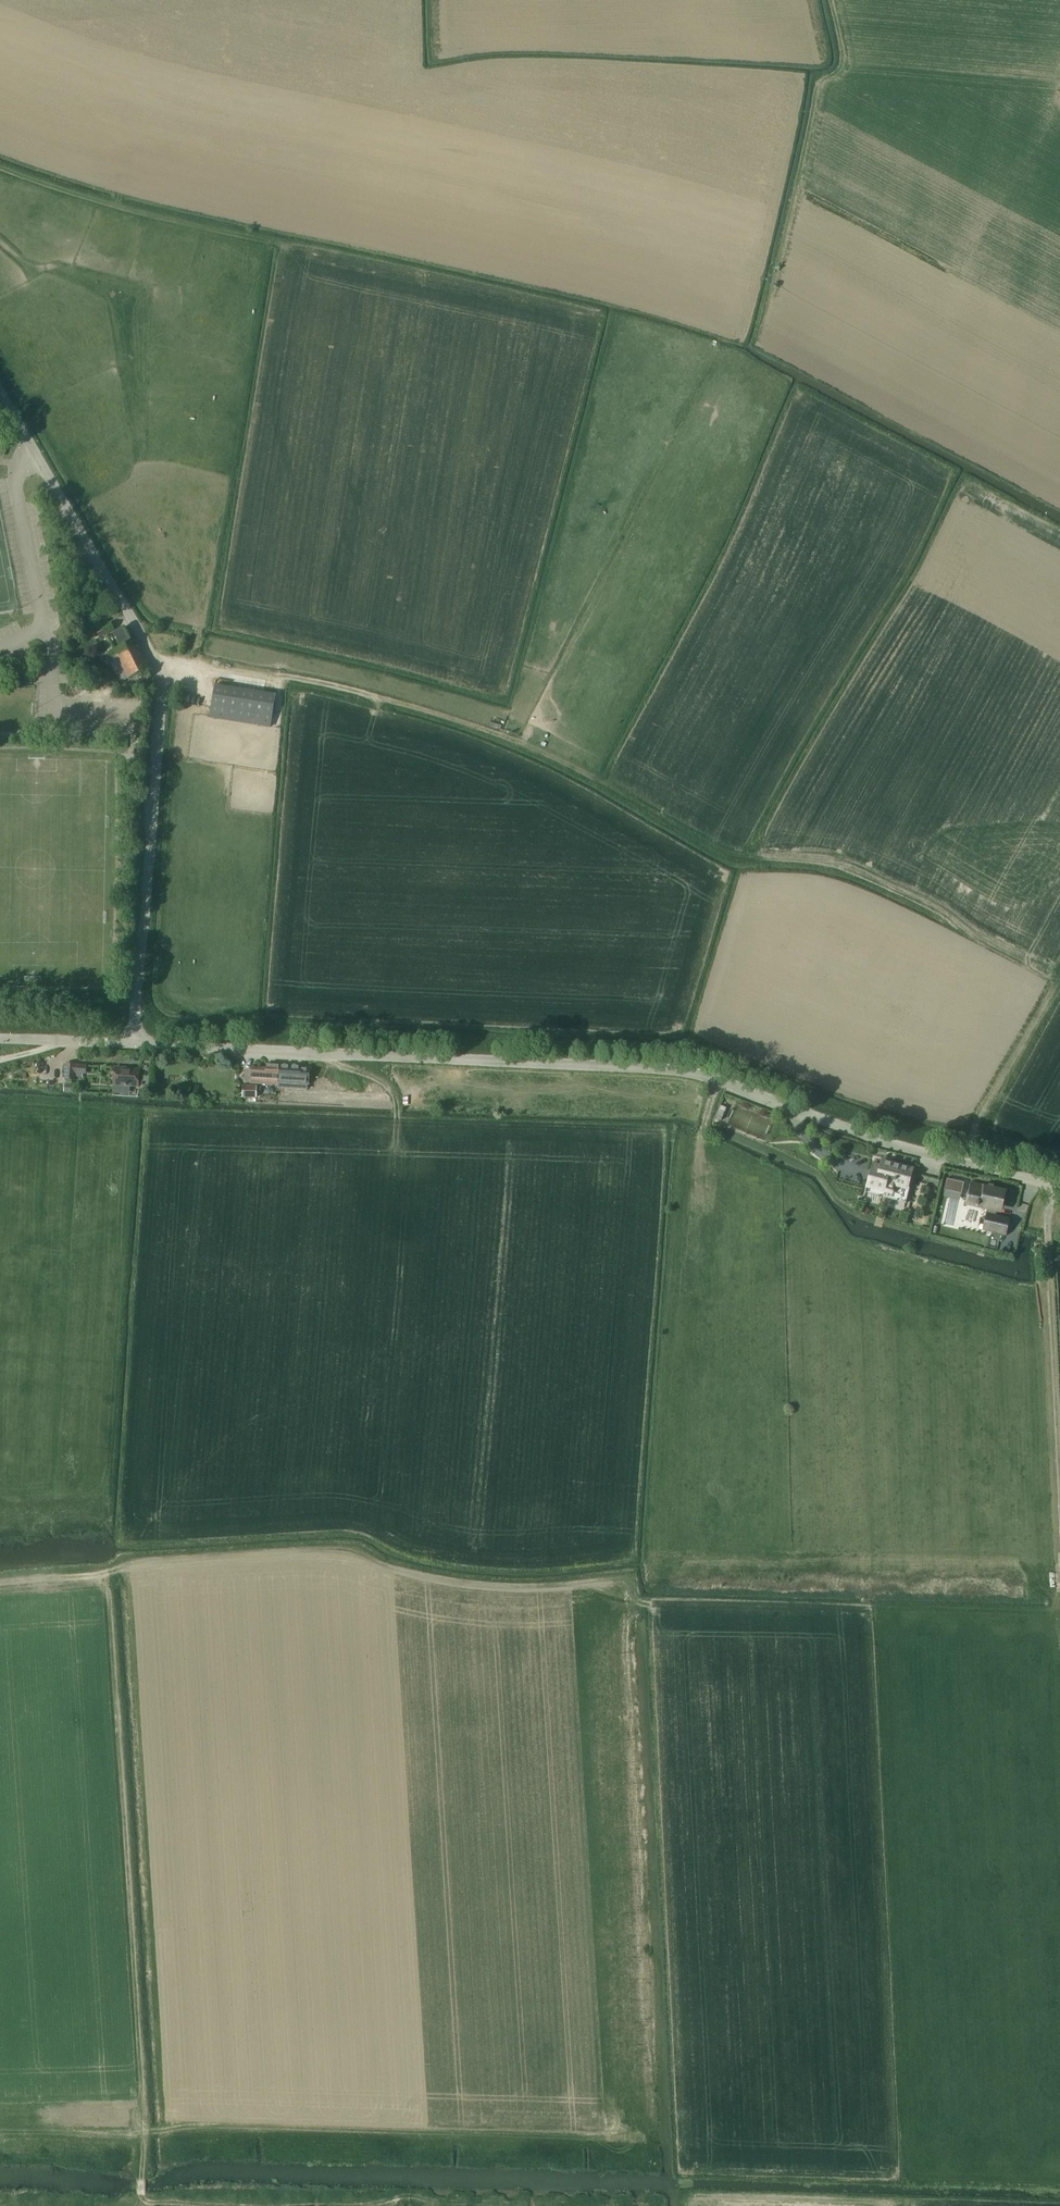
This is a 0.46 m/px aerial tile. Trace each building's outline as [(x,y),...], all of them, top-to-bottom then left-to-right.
[(110,623),(100,628),(96,630),(99,637),(114,630),(110,623)] [(148,668),(134,641),(131,642),(124,628),(109,637),(116,651),(100,659),(104,666),(109,663),(120,682),(148,668)] [(275,693),(215,684),(210,718),(269,727),(275,693)] [(86,1066),(75,1065),(75,1064),(66,1064),(65,1079),(74,1080),(74,1073),(85,1073),(86,1066)] [(279,1065),(268,1064),(267,1069),(250,1068),(249,1084),(278,1086),(279,1079),(279,1065)] [(301,1066),(279,1065),(279,1079),(300,1081),(301,1066)] [(139,1069),(131,1069),(131,1071),(115,1070),(115,1068),(113,1085),(138,1087),(139,1069)] [(256,1086),(243,1086),(243,1097),(256,1098),(256,1086)] [(908,1167),(884,1160),(881,1169),(872,1166),(867,1184),(887,1189),(890,1181),(903,1185),(908,1167)] [(983,1187),(978,1207),(996,1211),(992,1229),(1017,1235),(1020,1224),(1009,1221),(1010,1214),(1015,1195),(983,1187)]
